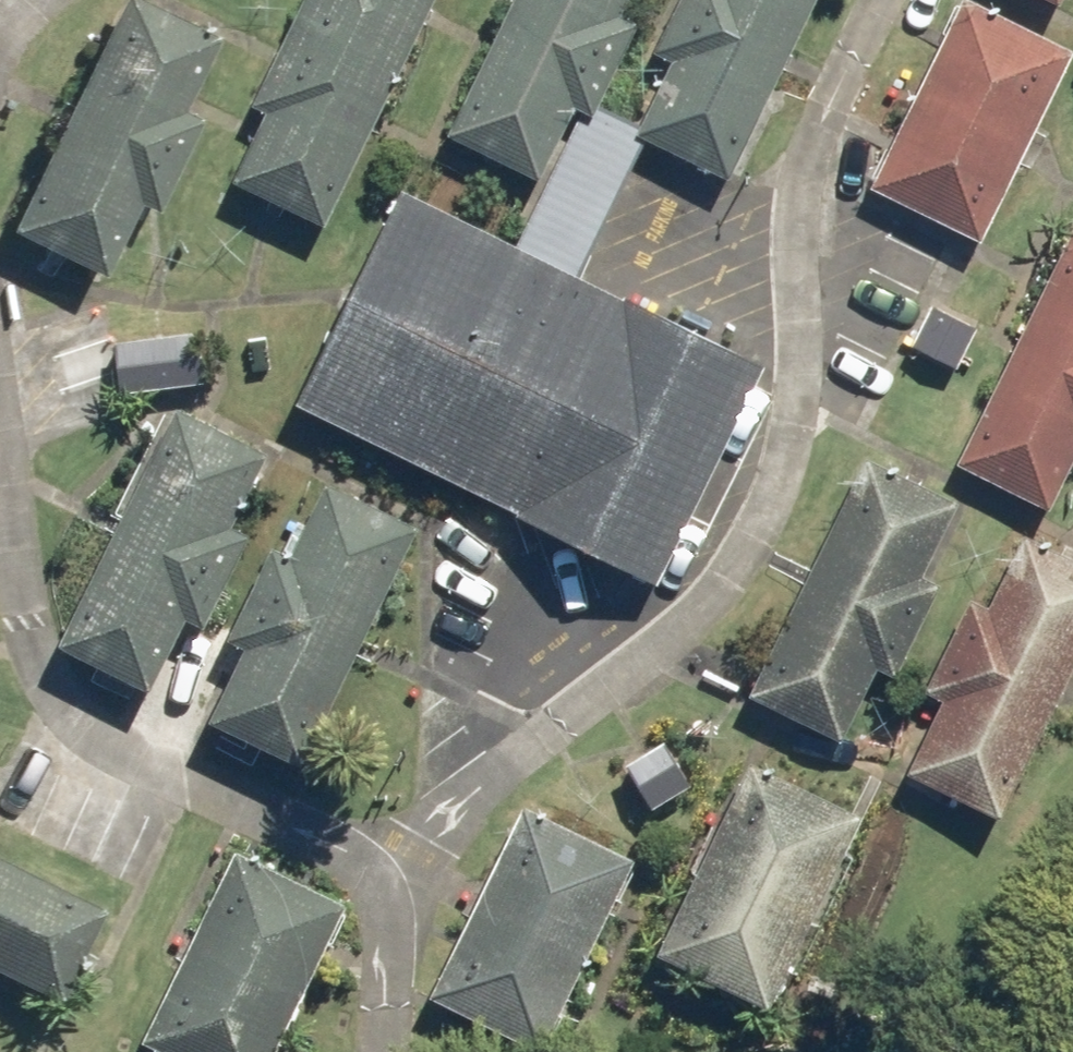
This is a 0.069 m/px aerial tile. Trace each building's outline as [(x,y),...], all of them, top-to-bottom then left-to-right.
[(161,213),(208,114),(192,107),(224,38),(143,0),(124,0),(13,233),(105,277),(140,203),(161,213)] [(439,0),(328,0),(242,181),(333,224),(439,0)] [(979,0),(964,0),(876,186),(990,240),(1072,66),(1072,45),(979,0)] [(637,581),(739,366),(401,206),(299,420),(637,581)] [(961,457),(1049,506),(1072,463),(1072,254),(961,457)] [(116,335),(120,395),(212,387),(207,328),(116,335)] [(241,525),(276,452),(179,406),(65,646),(161,692),(200,612),(216,619),(257,533),(241,525)] [(963,495),(868,450),(755,688),(850,733),(888,654),(901,661),(943,573),(929,567),(963,495)] [(294,554),(288,551),(246,639),(252,642),(215,720),(316,767),(429,528),(329,480),(294,554)] [(1029,538),(918,755),(1005,800),(1072,666),(1072,560),(1029,538)] [(669,731),(627,756),(658,809),(700,784),(669,731)] [(757,756),(667,947),(779,1000),(870,809),(757,756)] [(647,857),(529,801),(441,988),(559,1044),(647,857)] [(356,901),(241,847),(150,1039),(177,1051),(284,1051),(356,901)] [(54,997),(98,905),(0,858),(0,972),(54,997)]
